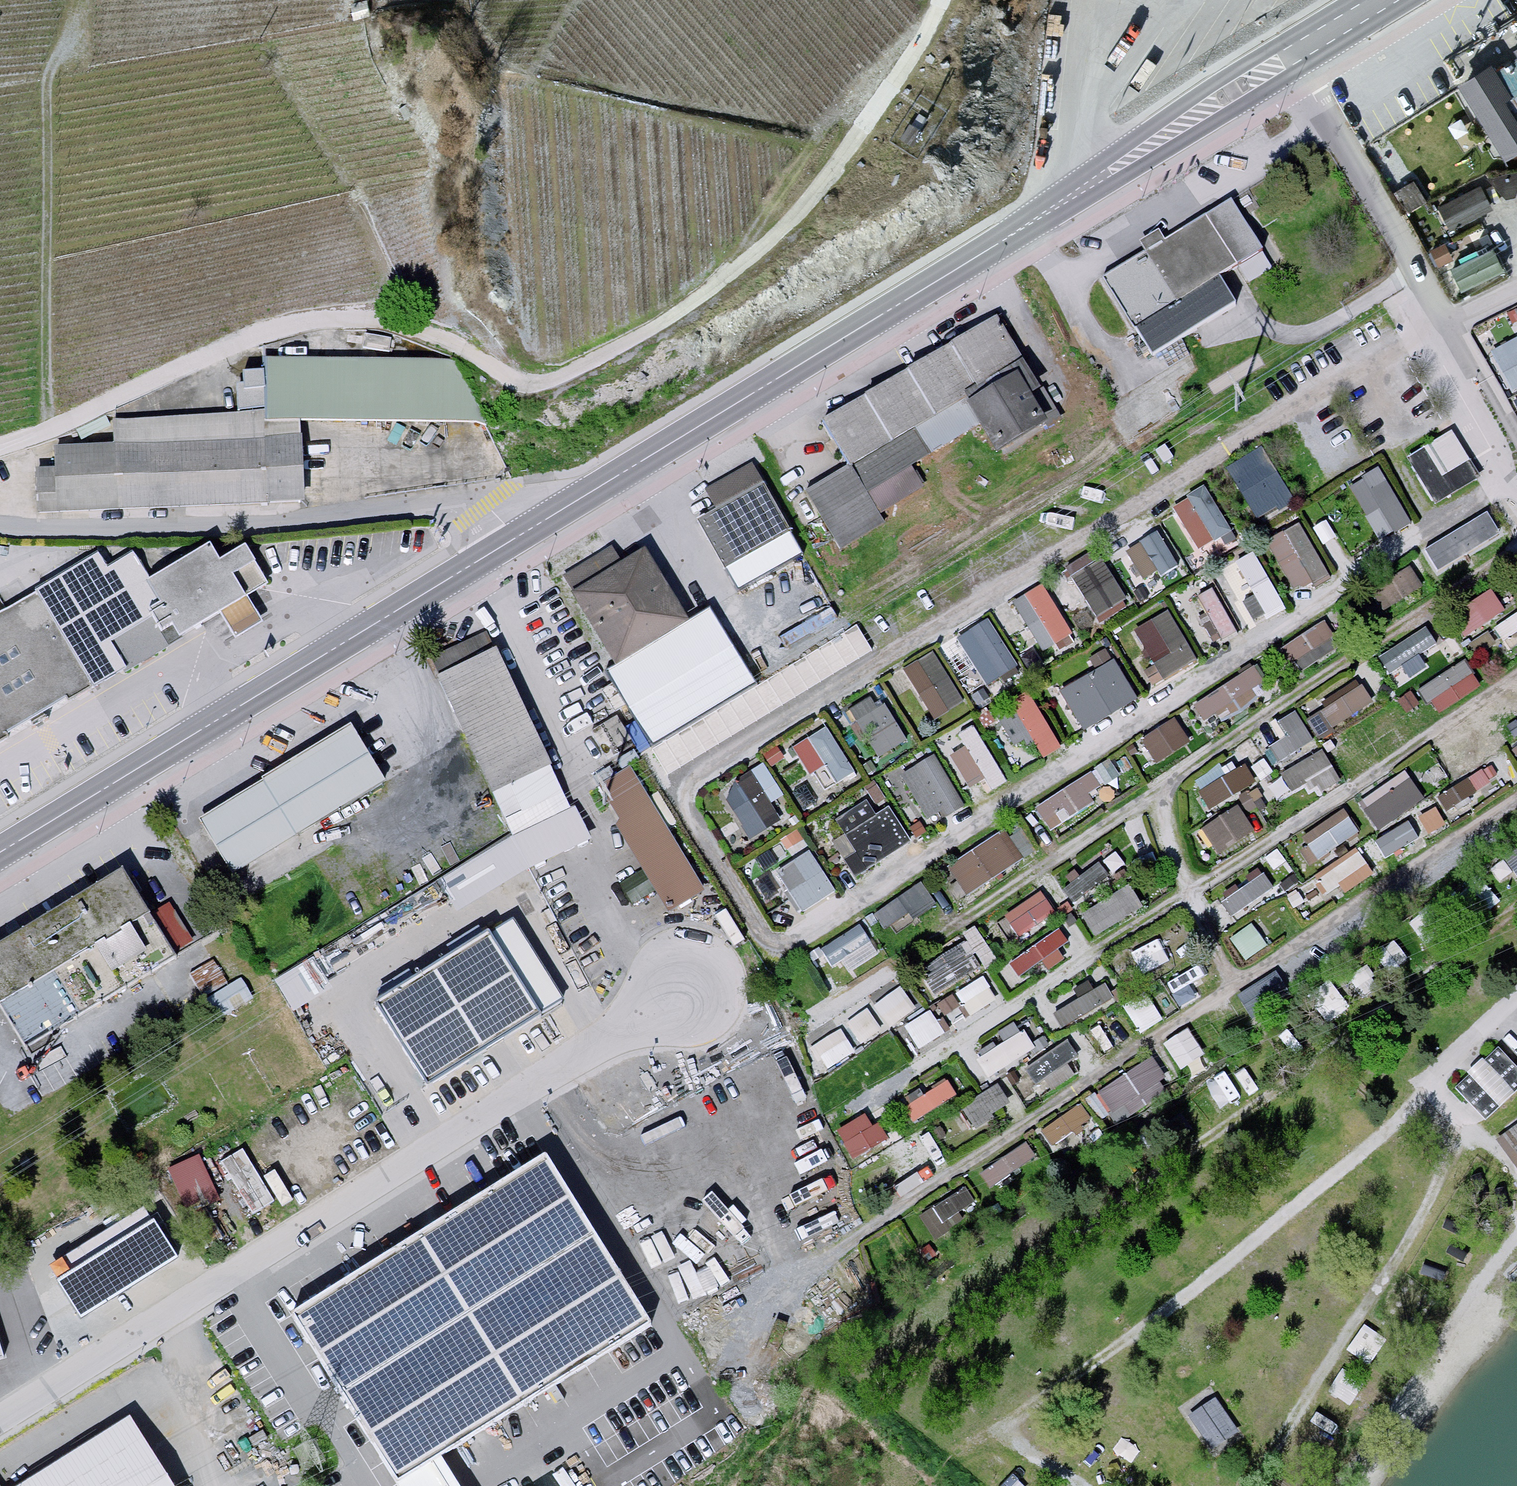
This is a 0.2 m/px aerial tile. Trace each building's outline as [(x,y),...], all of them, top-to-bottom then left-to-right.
[(365,2),(351,5),(353,17),(367,15),(365,2)] [(1464,89),(1505,160),(1516,153),(1516,59),(1464,89)] [(1402,185),(1408,205),(1425,199),(1419,180),(1402,185)] [(1450,227),(1496,208),(1485,182),(1439,201),(1450,227)] [(1235,205),(1102,281),(1147,359),(1233,310),(1216,280),(1263,253),(1235,205)] [(1434,255),(1440,265),(1453,258),(1447,248),(1434,255)] [(1450,279),(1457,293),(1489,276),(1482,262),(1450,279)] [(1053,416),(996,321),(825,423),(852,469),(812,494),(842,544),(941,484),(923,454),(974,424),(991,453),(1053,416)] [(1492,350),(1512,390),(1516,387),(1516,338),(1492,350)] [(43,471),(44,507),(308,499),(306,435),(481,429),(479,370),(261,378),(262,417),(111,422),(112,449),(55,451),(56,470),(43,471)] [(1448,472),(1431,443),(1408,457),(1434,502),(1478,476),(1469,460),(1448,472)] [(1293,496),(1261,446),(1227,467),(1259,517),(1293,496)] [(734,583),(795,548),(749,468),(709,490),(718,508),(698,519),(734,583)] [(1410,522),(1378,468),(1349,485),(1382,539),(1410,522)] [(1231,530),(1203,486),(1173,505),(1200,549),(1231,530)] [(1499,533),(1487,512),(1425,549),(1437,569),(1499,533)] [(1327,573),(1299,524),(1268,542),(1297,591),(1327,573)] [(1177,566),(1157,531),(1140,541),(1161,576),(1177,566)] [(638,540),(568,577),(654,738),(751,686),(710,609),(683,623),(638,540)] [(1283,607),(1253,553),(1221,571),(1252,625),(1283,607)] [(0,620),(0,744),(266,592),(245,555),(217,571),(208,556),(151,588),(135,561),(108,576),(100,562),(0,620)] [(1127,600),(1101,558),(1071,576),(1096,618),(1127,600)] [(1384,609),(1424,583),(1411,563),(1371,588),(1384,609)] [(1072,633),(1041,584),(1013,601),(1044,651),(1072,633)] [(1467,635),(1508,608),(1493,585),(1452,613),(1467,635)] [(1237,631),(1211,587),(1196,596),(1222,640),(1237,631)] [(1197,660),(1167,610),(1135,629),(1156,664),(1146,670),(1155,685),(1197,660)] [(1505,638),(1516,630),(1516,611),(1496,625),(1505,638)] [(988,619),(958,637),(987,684),(1017,666),(988,619)] [(1324,619),(1283,643),(1299,669),(1339,645),(1324,619)] [(1399,686),(1432,667),(1422,650),(1437,641),(1428,625),(1379,653),(1399,686)] [(561,803),(486,638),(437,660),(512,825),(561,803)] [(933,651),(904,668),(934,718),(963,701),(933,651)] [(1136,698),(1113,659),(1061,691),(1084,729),(1136,698)] [(1470,660),(1421,681),(1433,709),(1482,688),(1470,660)] [(1267,685),(1252,663),(1194,703),(1210,725),(1267,685)] [(1361,680),(1310,718),(1322,734),(1374,696),(1361,680)] [(1513,715),(1516,714),(1516,685),(1506,688),(1513,715)] [(1060,746),(1027,691),(1010,702),(1043,757),(1060,746)] [(906,741),(884,704),(856,720),(879,757),(906,741)] [(724,709),(653,741),(666,769),(737,737),(724,709)] [(1142,736),(1158,762),(1192,740),(1176,714),(1142,736)] [(1007,781),(972,725),(958,734),(993,790),(1007,781)] [(204,809),(235,865),(383,782),(352,726),(204,809)] [(825,790),(854,773),(826,727),(797,744),(825,790)] [(1328,749),(1270,775),(1281,799),(1339,773),(1328,749)] [(964,805),(933,754),(903,773),(934,823),(964,805)] [(1214,809),(1256,777),(1243,759),(1200,791),(1214,809)] [(1089,790),(1119,774),(1112,761),(1036,800),(1049,826),(1096,803),(1089,790)] [(1488,762),(1436,792),(1445,808),(1497,778),(1488,762)] [(700,888),(631,767),(599,785),(669,906),(700,888)] [(1359,799),(1378,828),(1427,798),(1409,768),(1359,799)] [(781,820),(751,770),(735,780),(726,799),(750,839),(781,820)] [(1448,808),(1452,815),(1500,786),(1496,779),(1448,808)] [(1254,783),(1237,797),(1248,811),(1265,797),(1254,783)] [(1203,825),(1221,853),(1256,829),(1237,802),(1203,825)] [(1420,815),(1432,832),(1448,821),(1435,804),(1420,815)] [(1298,838),(1314,861),(1360,828),(1344,806),(1298,838)] [(866,868),(910,840),(888,807),(845,834),(866,868)] [(1411,818),(1376,839),(1387,856),(1421,835),(1411,818)] [(949,864),(969,892),(1024,853),(1004,825),(949,864)] [(777,844),(787,859),(809,845),(799,830),(777,844)] [(1075,900),(1126,860),(1115,847),(1081,874),(1080,872),(1063,885),(1075,900)] [(1516,871),(1516,847),(1505,858),(1516,871)] [(1364,849),(1316,872),(1327,896),(1376,874),(1364,849)] [(809,850),(777,870),(802,912),(834,892),(809,850)] [(0,943),(0,1003),(18,1033),(168,945),(125,871),(0,943)] [(1222,895),(1230,911),(1276,887),(1268,872),(1222,895)] [(875,910),(888,929),(935,898),(922,879),(875,910)] [(1130,881),(1083,912),(1097,933),(1144,901),(1130,881)] [(1004,912),(1018,935),(1058,910),(1044,888),(1004,912)] [(176,950),(201,937),(178,894),(153,908),(176,950)] [(837,972),(879,950),(865,922),(823,943),(837,972)] [(382,1002),(428,1074),(552,996),(505,924),(382,1002)] [(941,993),(997,953),(978,926),(922,967),(941,993)] [(1019,973),(1043,957),(1049,967),(1072,952),(1056,929),(1010,960),(1019,973)] [(218,957),(193,972),(214,1008),(239,993),(218,957)] [(307,959),(277,974),(292,1004),(322,989),(307,959)] [(1239,994),(1255,1017),(1292,991),(1276,968),(1239,994)] [(990,974),(959,988),(970,1012),(1001,998),(990,974)] [(1053,1005),(1060,1023),(1116,999),(1109,982),(1053,1005)] [(847,1018),(861,1043),(920,1009),(905,984),(847,1018)] [(940,1004),(956,1024),(971,1013),(955,992),(940,1004)] [(906,1023),(920,1046),(946,1031),(932,1007),(906,1023)] [(1166,1039),(1181,1066),(1205,1052),(1190,1025),(1166,1039)] [(821,1070),(857,1050),(843,1026),(807,1047),(821,1070)] [(1024,1026),(978,1057),(991,1076),(1037,1044),(1024,1026)] [(1032,1059),(1046,1088),(1086,1070),(1073,1040),(1032,1059)] [(1455,1088),(1484,1118),(1516,1088),(1516,1070),(1497,1048),(1455,1088)] [(1116,1122),(1173,1088),(1154,1054),(1096,1088),(1116,1122)] [(1001,1080),(962,1104),(975,1124),(1014,1100),(1001,1080)] [(1082,1099),(1042,1129),(1054,1145),(1094,1115),(1082,1099)] [(852,1155),(887,1137),(872,1108),(837,1126),(852,1155)] [(1506,1136),(1516,1151),(1516,1129),(1506,1136)] [(1029,1140),(981,1168),(991,1185),(1039,1156),(1029,1140)] [(249,1144),(225,1154),(250,1212),(274,1201),(249,1144)] [(648,1312),(548,1151),(299,1306),(400,1467),(648,1312)] [(196,1154),(166,1170),(190,1213),(219,1197),(196,1154)] [(920,1209),(934,1238),(956,1227),(949,1213),(975,1200),(968,1185),(920,1209)] [(58,1277),(78,1312),(173,1257),(153,1222),(58,1277)] [(1469,1250),(1451,1241),(1446,1251),(1464,1261),(1469,1250)] [(1445,1267),(1425,1262),(1422,1273),(1442,1279),(1445,1267)] [(1216,1401),(1192,1416),(1210,1446),(1234,1431),(1216,1401)] [(17,1485),(162,1485),(120,1420),(17,1485)]
